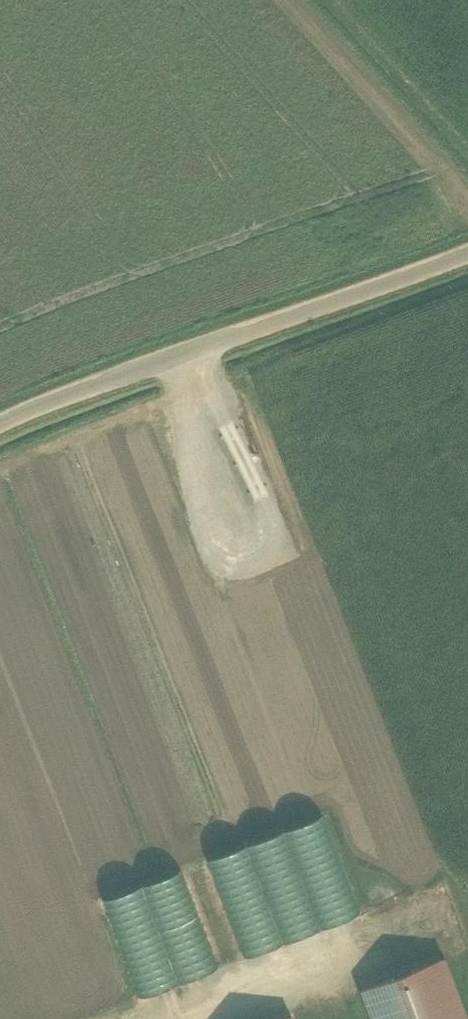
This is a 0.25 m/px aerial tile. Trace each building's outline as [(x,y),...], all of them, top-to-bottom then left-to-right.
[(322,816),(206,860),(243,958),(360,913),(322,816)] [(103,901),(140,996),(217,967),(181,872),(103,901)] [(441,959),(363,989),(374,1018),(464,1018),(441,959)]
